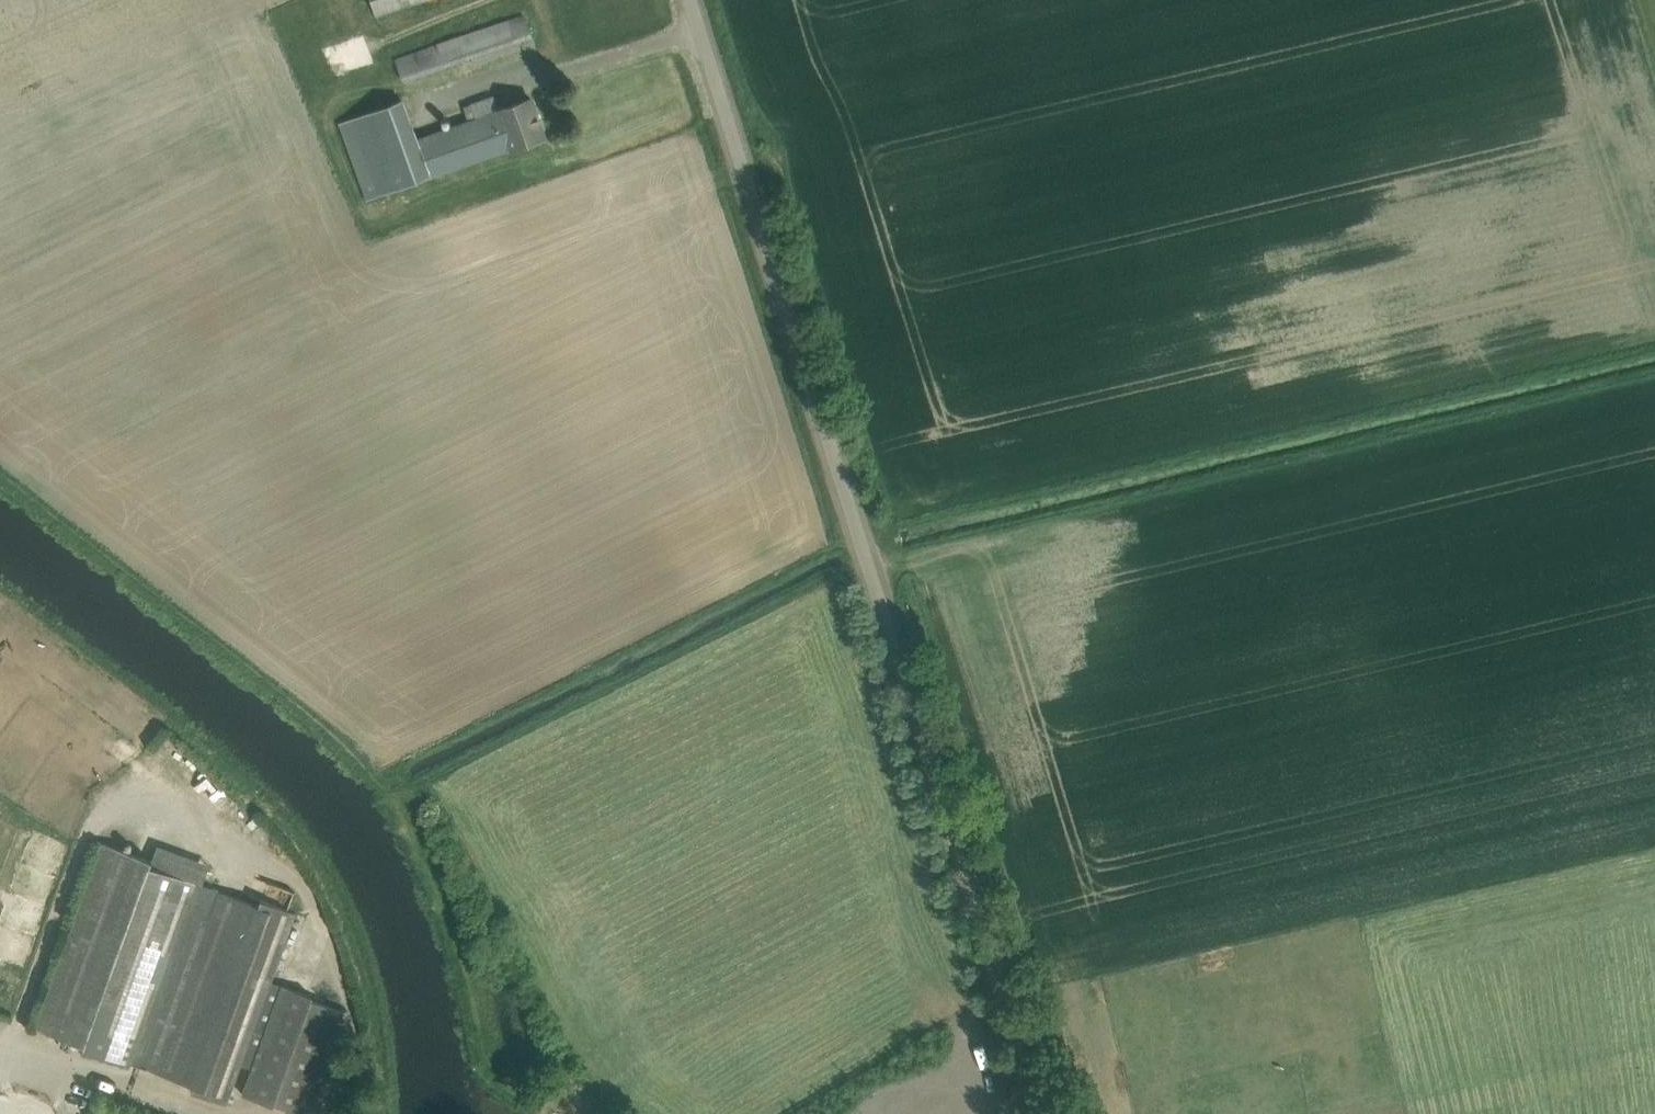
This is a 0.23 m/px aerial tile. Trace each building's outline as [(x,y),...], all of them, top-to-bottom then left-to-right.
[(377,15),(423,0),(372,0),(377,15)] [(524,15),(500,23),(497,15),(490,17),(492,25),(397,58),(404,79),(531,36),(524,15)] [(470,120),(417,138),(404,98),(339,121),(366,198),(430,175),(431,177),(545,136),(532,98),(497,110),(492,98),(472,105),(466,108),(470,120)] [(149,745),(165,726),(157,719),(141,739),(149,745)] [(314,992),(273,980),(297,914),(206,884),(211,864),(156,846),(152,858),(102,841),(44,1007),(37,1028),(84,1045),(82,1050),(130,1068),(131,1063),(147,1069),(148,1067),(194,1085),(192,1090),(227,1103),(243,1063),(252,1066),(243,1093),(275,1105),(276,1102),(306,1113),(343,1007),(313,997),(314,992)]
